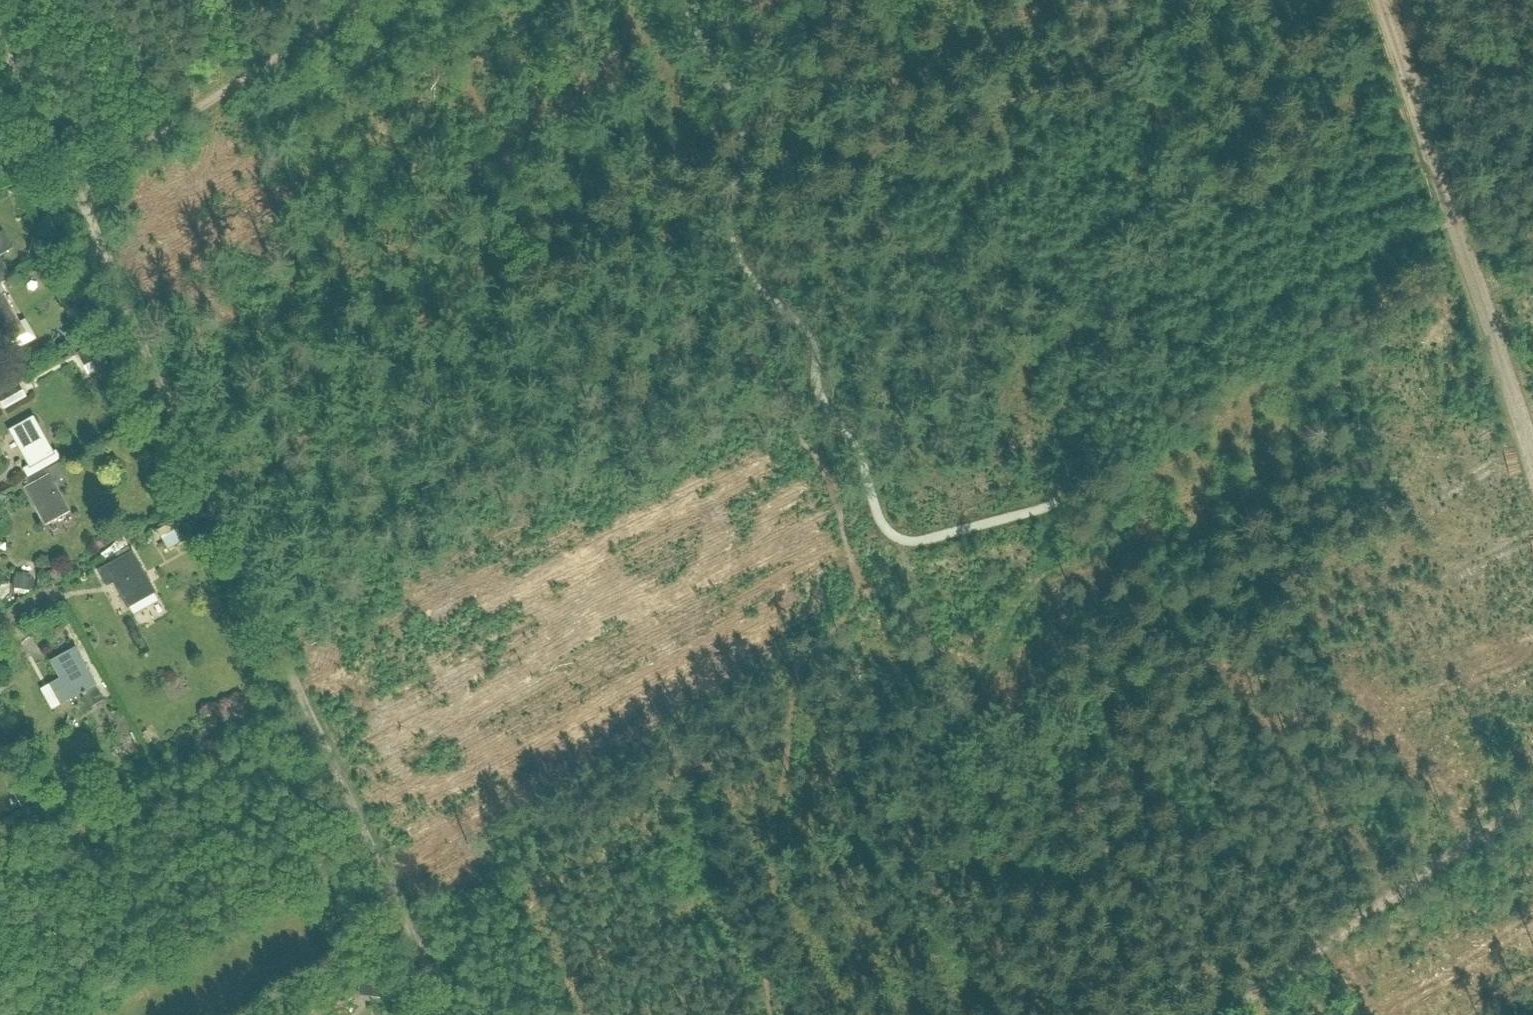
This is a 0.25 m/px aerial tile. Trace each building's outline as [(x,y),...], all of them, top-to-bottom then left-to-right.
[(11,279),(7,272),(0,260),(0,286),(1,286),(0,286),(6,282),(11,279)] [(5,294),(1,286),(0,286),(0,340),(10,335),(21,329),(11,313),(2,296),(5,294)] [(40,289),(30,294),(38,312),(48,307),(40,289)] [(30,468),(52,455),(33,420),(10,433),(30,468)] [(27,491),(36,508),(35,508),(42,521),(56,514),(59,519),(68,513),(52,484),(64,478),(57,466),(45,473),(44,470),(26,480),(31,488),(27,491)] [(179,560),(195,554),(191,542),(174,548),(179,560)] [(128,605),(153,591),(131,551),(99,569),(106,581),(113,577),(128,605)] [(173,609),(163,614),(170,629),(180,624),(173,609)] [(61,705),(84,692),(95,686),(76,651),(54,663),(62,677),(49,685),(61,705)]
